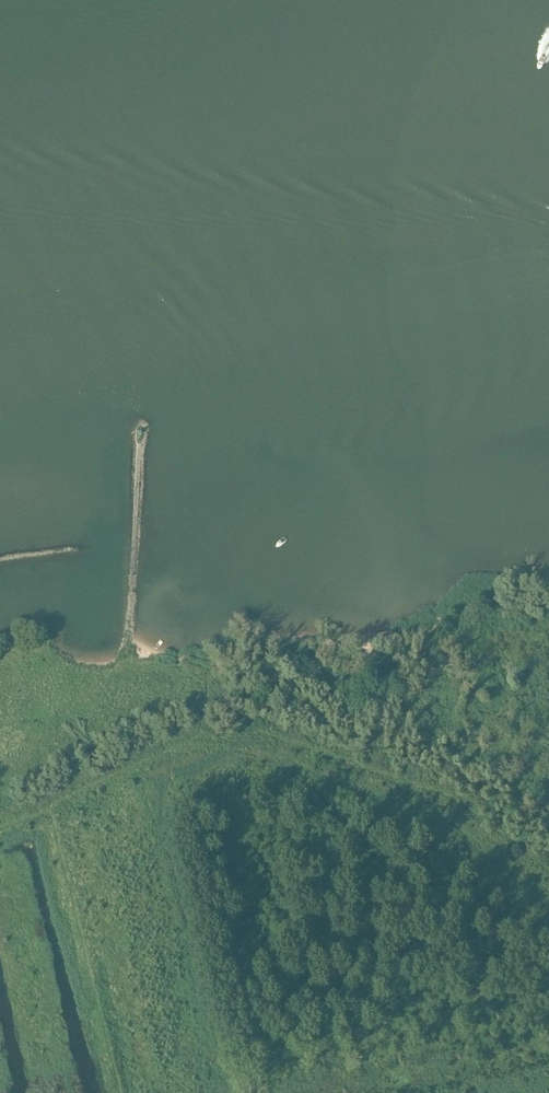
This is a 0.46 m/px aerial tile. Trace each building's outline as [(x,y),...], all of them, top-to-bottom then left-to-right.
[(293,683),(287,712),(294,714),(300,685),(293,683)] [(373,684),(371,690),(390,696),(392,690),(373,684)]
